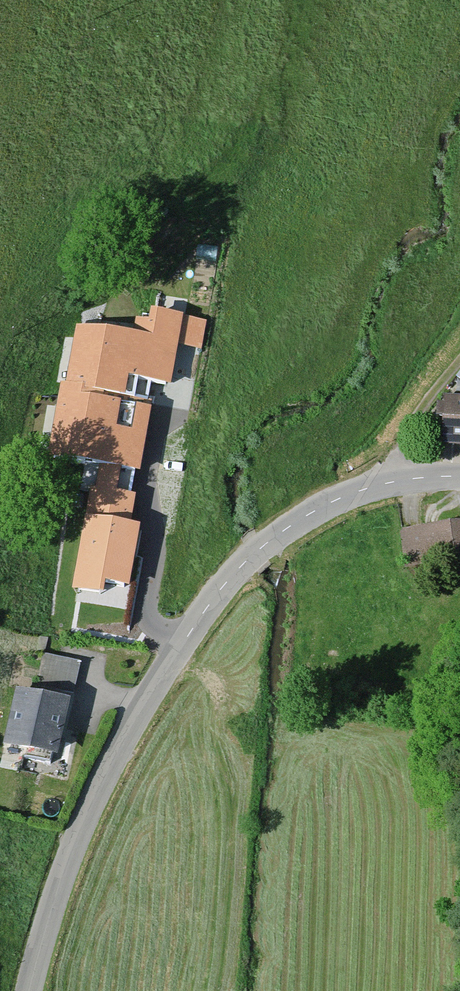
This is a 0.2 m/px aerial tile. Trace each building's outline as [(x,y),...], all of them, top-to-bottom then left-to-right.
[(165,309),(183,313),(187,298),(169,294),(165,309)] [(84,388),(83,394),(127,402),(130,383),(171,390),(184,319),(149,313),(147,325),(137,323),(134,338),(77,327),(67,385),(84,388)] [(140,476),(151,412),(136,409),(131,434),(117,431),(122,406),(82,400),(83,394),(84,388),(67,385),(59,384),(46,460),(140,476)] [(436,405),(434,454),(459,455),(459,406),(436,405)] [(90,490),(86,513),(132,521),(135,500),(117,496),(120,477),(100,473),(97,491),(90,490)] [(142,529),(84,517),(68,594),(100,601),(103,588),(129,593),(142,529)] [(457,525),(398,531),(401,569),(459,564),(459,534),(458,534),(457,525)] [(74,667),(39,660),(33,691),(68,699),(74,667)] [(59,707),(6,697),(0,728),(0,752),(48,761),(59,707)]
